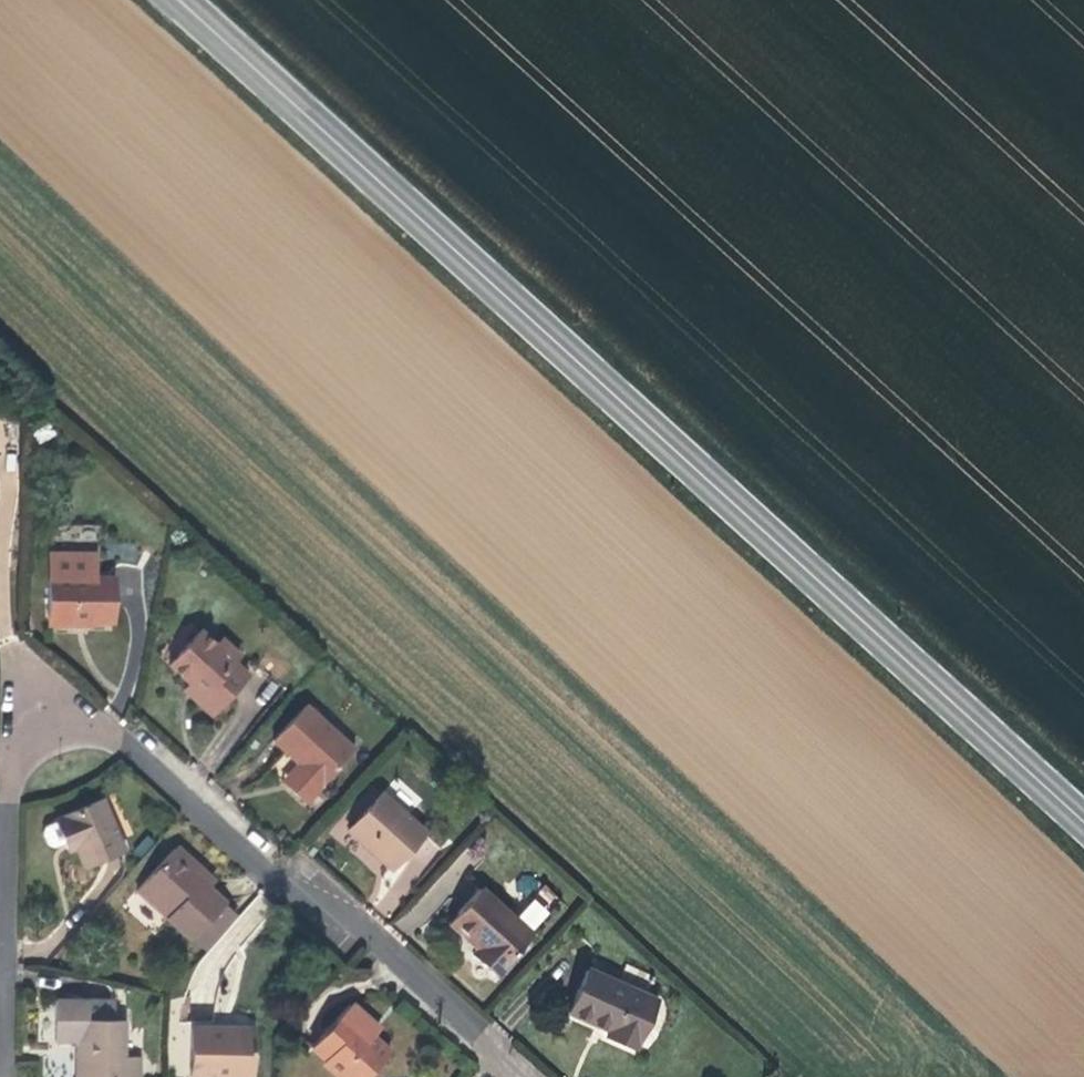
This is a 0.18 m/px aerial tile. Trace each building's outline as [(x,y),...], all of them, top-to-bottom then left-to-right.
[(49,577),(93,577),(94,552),(50,551),(49,577)] [(112,578),(93,577),(49,577),(49,625),(74,625),(74,622),(111,622),(112,578)] [(195,701),(211,715),(247,674),(233,661),(239,655),(221,639),(215,645),(199,630),(168,664),(189,683),(201,694),(195,701)] [(182,690),(195,701),(201,694),(189,683),(182,690)] [(305,705),(272,741),(297,763),(304,769),(288,787),(305,803),(354,749),(305,705)] [(281,781),(288,787),(304,769),(297,763),(281,781)] [(424,832),(381,793),(348,831),(391,869),(424,832)] [(102,799),(54,820),(55,822),(45,826),(42,833),(46,844),(54,846),(64,842),(65,844),(72,841),(75,848),(84,868),(124,850),(102,799)] [(68,852),(75,848),(72,841),(65,844),(68,852)] [(193,940),(225,904),(208,888),(193,875),(198,869),(174,848),(137,890),(193,940)] [(198,869),(193,875),(208,888),(212,883),(198,869)] [(531,935),(480,888),(449,921),(479,948),(472,955),(494,975),(531,935)] [(193,940),(204,950),(236,914),(225,904),(193,940)] [(655,1000),(587,970),(569,1012),(609,1030),(606,1036),(634,1048),(655,1000)] [(122,1001),(122,1015),(130,1015),(130,991),(122,990),(122,1001)] [(191,997),(185,996),(179,1020),(185,1022),(191,997)] [(93,1020),(89,1009),(84,1001),(55,1001),(54,1042),(75,1042),(75,1057),(82,1057),(82,1076),(138,1076),(138,1056),(121,1056),(122,1020),(93,1020)] [(93,1020),(122,1020),(122,1015),(122,1001),(84,1001),(89,1009),(93,1020)] [(311,1047),(326,1060),(323,1063),(339,1076),(367,1076),(389,1052),(372,1037),(358,1025),(365,1017),(350,1004),(311,1047)] [(379,1030),(365,1017),(358,1025),(372,1037),(379,1030)] [(213,1021),(191,1021),(190,1076),(196,1076),(251,1076),(252,1034),(213,1033),(213,1027),(213,1021)]
